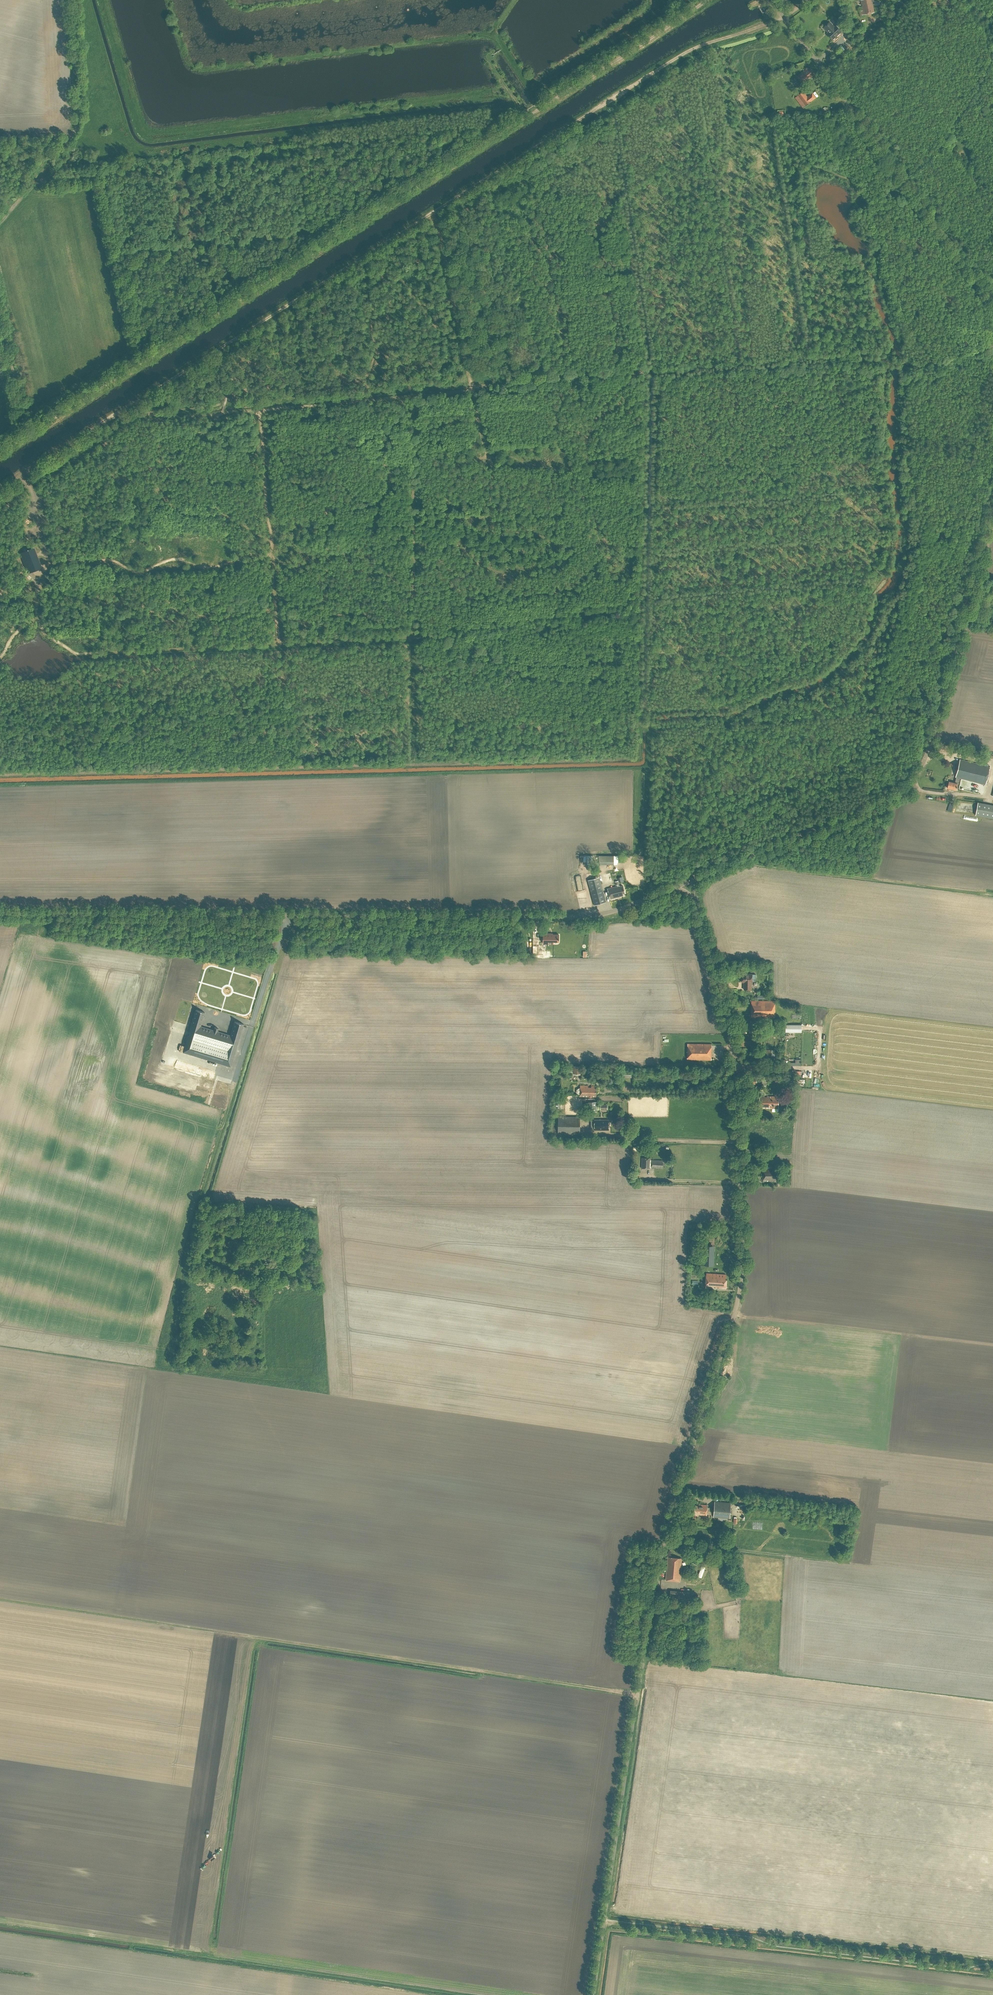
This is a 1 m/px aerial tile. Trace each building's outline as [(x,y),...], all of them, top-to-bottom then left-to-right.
[(862,11),(861,11),(861,15),(863,15),(874,13),(872,1),(876,0),(860,0),(862,11)] [(847,26),(839,18),(835,22),(843,30),(847,26)] [(828,33),(826,34),(832,40),(841,32),(836,26),(834,27),(829,22),(823,28),(828,33)] [(806,69),(797,76),(802,84),(815,74),(810,68),(807,71),(806,69)] [(803,92),(798,96),(805,105),(810,102),(803,92)] [(33,549),(33,559),(55,559),(55,549),(33,549)] [(960,759),(955,777),(956,777),(955,783),(948,781),(946,788),(955,790),(957,783),(958,784),(959,778),(985,785),(989,767),(960,759)] [(963,780),(961,789),(969,790),(970,781),(963,780)] [(975,814),(992,818),(992,805),(978,802),(975,814)] [(613,863),(613,855),(599,855),(599,863),(613,863)] [(587,880),(589,887),(594,905),(606,902),(600,877),(587,880)] [(623,894),(625,893),(623,886),(620,887),(619,886),(607,889),(610,899),(624,896),(623,894)] [(542,933),(542,939),(545,940),(545,942),(555,942),(555,940),(559,940),(559,934),(550,934),(550,933),(542,933)] [(742,982),(744,982),(744,988),(751,989),(751,982),(752,982),(752,973),(742,973),(742,982)] [(751,1001),(750,1018),(774,1018),(775,1001),(751,1001)] [(205,1012),(195,1009),(189,1031),(190,1032),(188,1036),(183,1052),(231,1067),(243,1024),(234,1021),(230,1035),(218,1031),(218,1029),(214,1027),(213,1030),(200,1026),(205,1012)] [(801,1032),(801,1024),(784,1024),(784,1032),(801,1032)] [(752,1035),(741,1035),(741,1046),(761,1046),(761,1037),(760,1037),(760,1035),(755,1035),(755,1036),(752,1036),(752,1035)] [(687,1043),(687,1059),(711,1060),(711,1044),(687,1043)] [(759,1049),(759,1057),(766,1057),(766,1061),(771,1061),(771,1057),(771,1049),(759,1049)] [(596,1097),(596,1088),(595,1088),(595,1085),(591,1085),(591,1087),(588,1087),(588,1085),(580,1085),(580,1088),(577,1089),(577,1093),(580,1094),(580,1096),(589,1097),(589,1099),(591,1099),(591,1097),(596,1097)] [(778,1096),(760,1096),(760,1107),(778,1107),(778,1096)] [(558,1116),(558,1133),(579,1133),(580,1116),(558,1116)] [(609,1130),(609,1120),(595,1120),(591,1120),(591,1129),(595,1129),(595,1130),(609,1130)] [(642,1157),(641,1167),(650,1168),(650,1166),(662,1167),(662,1161),(661,1161),(661,1159),(651,1159),(651,1158),(642,1157)] [(763,1168),(763,1181),(773,1181),(773,1180),(778,1180),(778,1170),(774,1170),(774,1169),(763,1168)] [(701,1244),(701,1264),(714,1264),(715,1245),(701,1244)] [(706,1273),(705,1288),(707,1288),(707,1287),(717,1288),(726,1288),(727,1279),(725,1279),(726,1274),(706,1273)] [(715,1501),(714,1516),(730,1517),(731,1502),(715,1501)] [(693,1505),(692,1515),(698,1515),(698,1514),(706,1515),(707,1505),(699,1504),(699,1505),(693,1505)] [(668,1556),(666,1579),(679,1581),(682,1558),(668,1556)] [(702,1565),(698,1576),(701,1577),(702,1575),(704,1576),(706,1570),(704,1570),(705,1567),(702,1565)] [(669,1590),(669,1596),(689,1599),(689,1592),(669,1590)]
